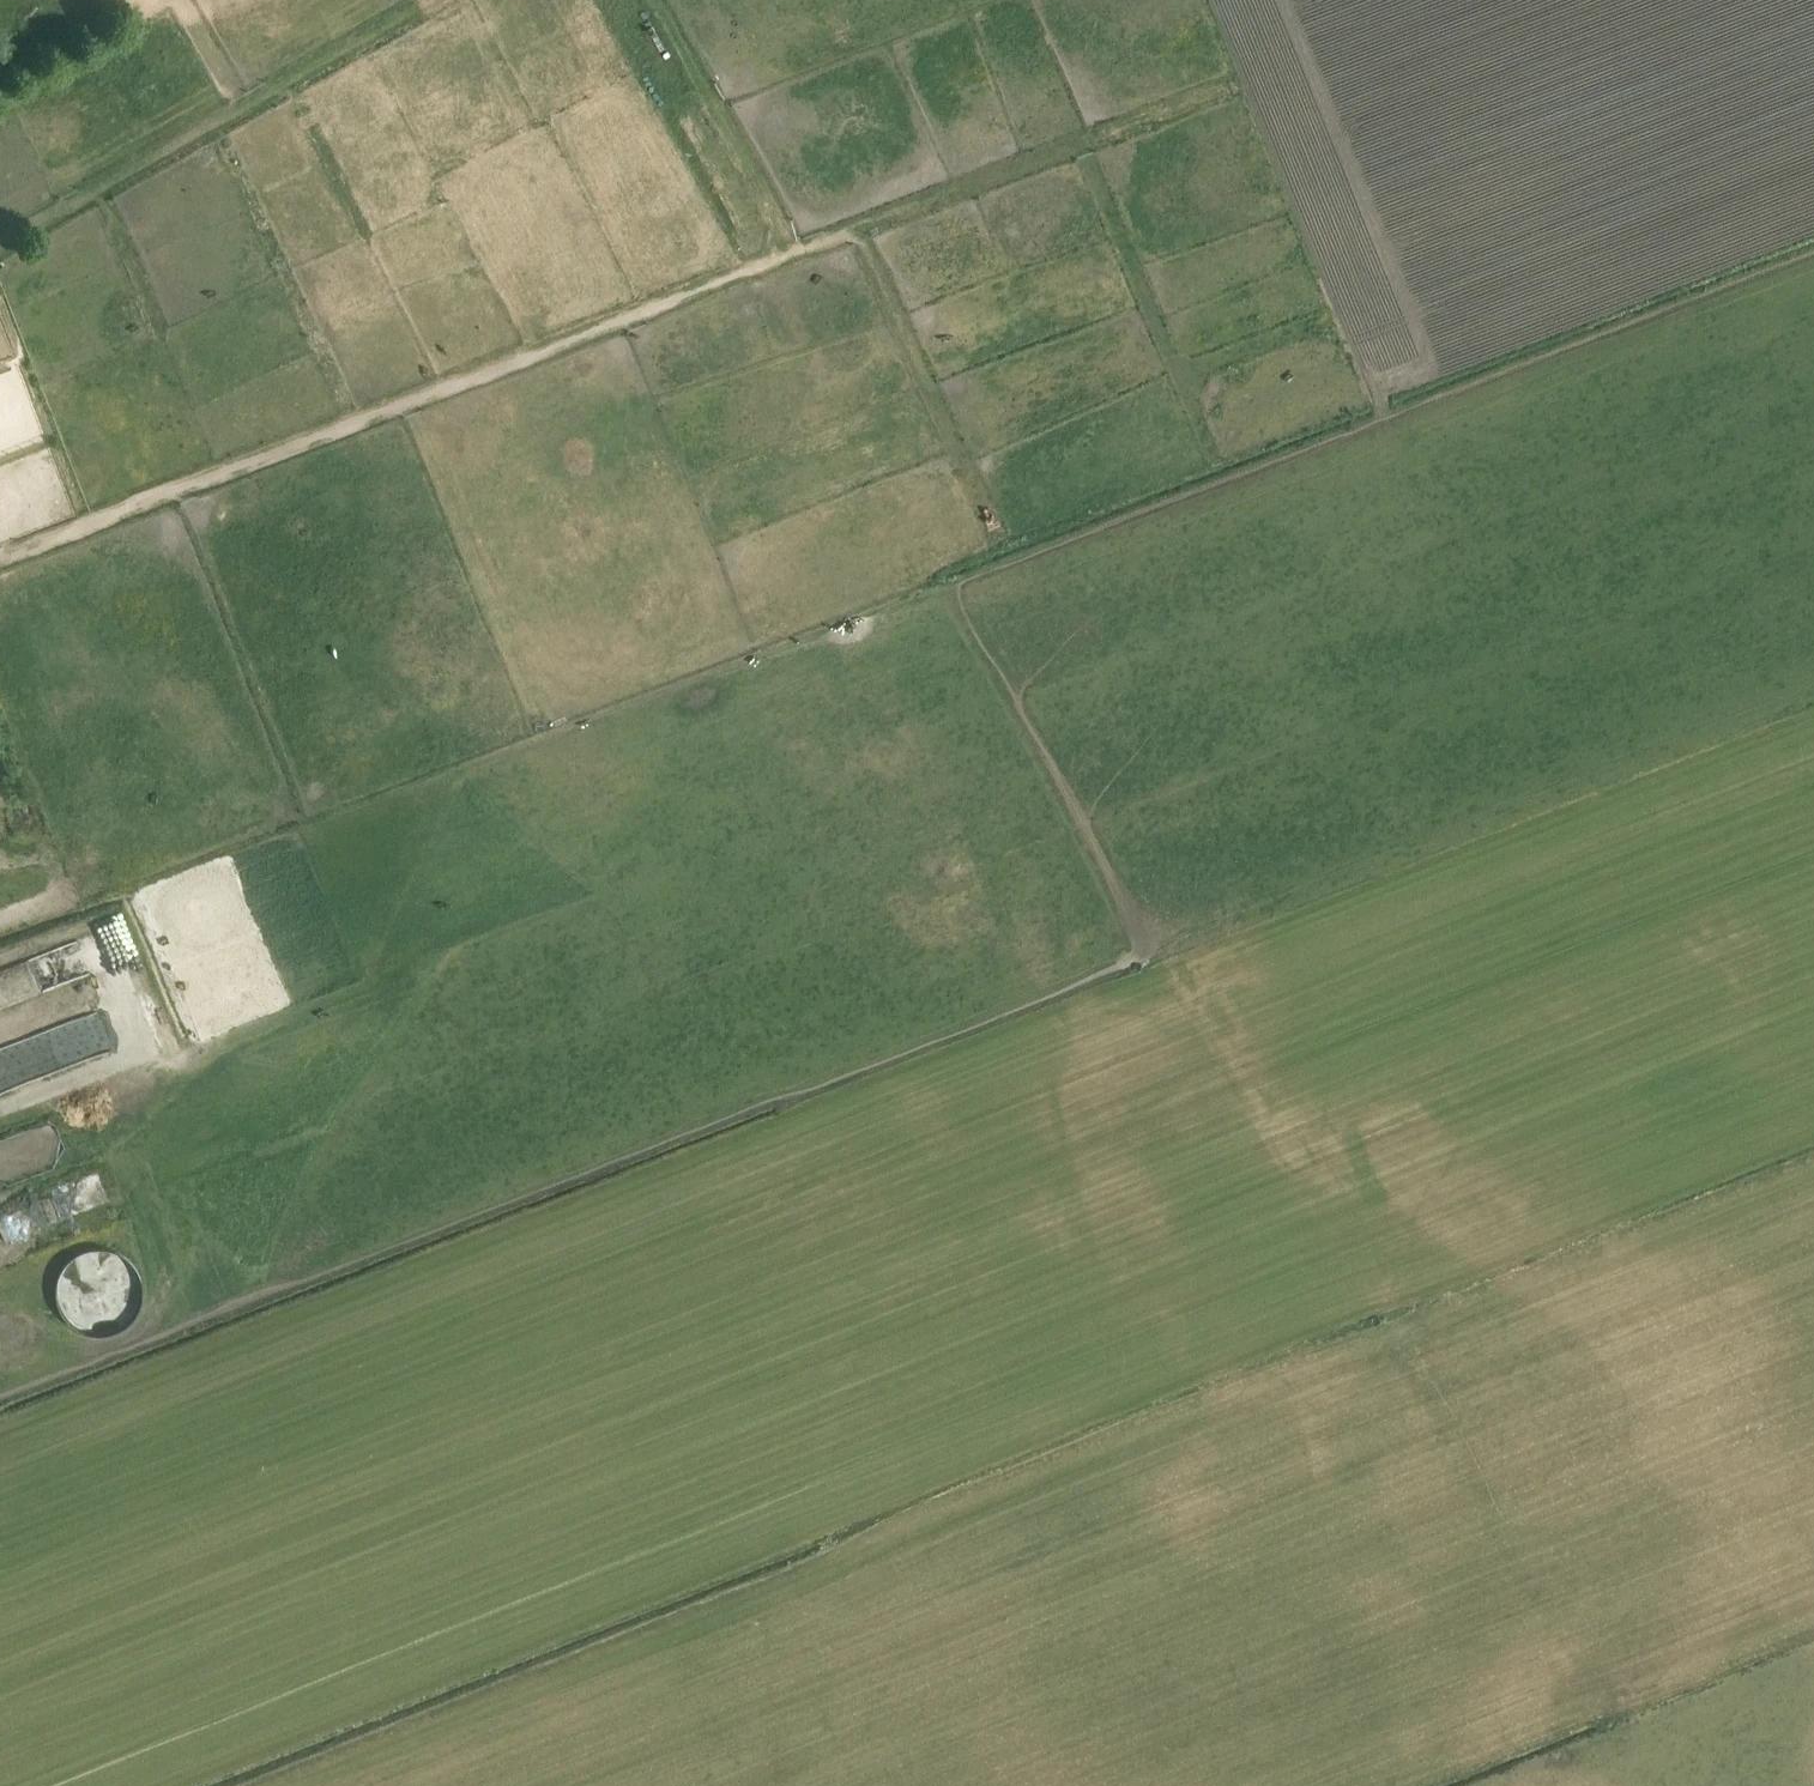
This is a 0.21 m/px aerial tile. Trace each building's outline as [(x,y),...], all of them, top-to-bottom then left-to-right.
[(27,1001),(31,1012),(51,1005),(43,981),(26,986),(23,978),(0,986),(0,1010),(27,1001)] [(13,1101),(2,1066),(0,1067),(0,1105),(13,1101)] [(100,1187),(29,1206),(38,1238),(109,1219),(100,1187)] [(2,1232),(12,1251),(34,1239),(24,1220),(2,1232)] [(72,1283),(90,1328),(129,1312),(111,1267),(72,1283)] [(52,1306),(66,1312),(72,1294),(58,1289),(52,1306)]
